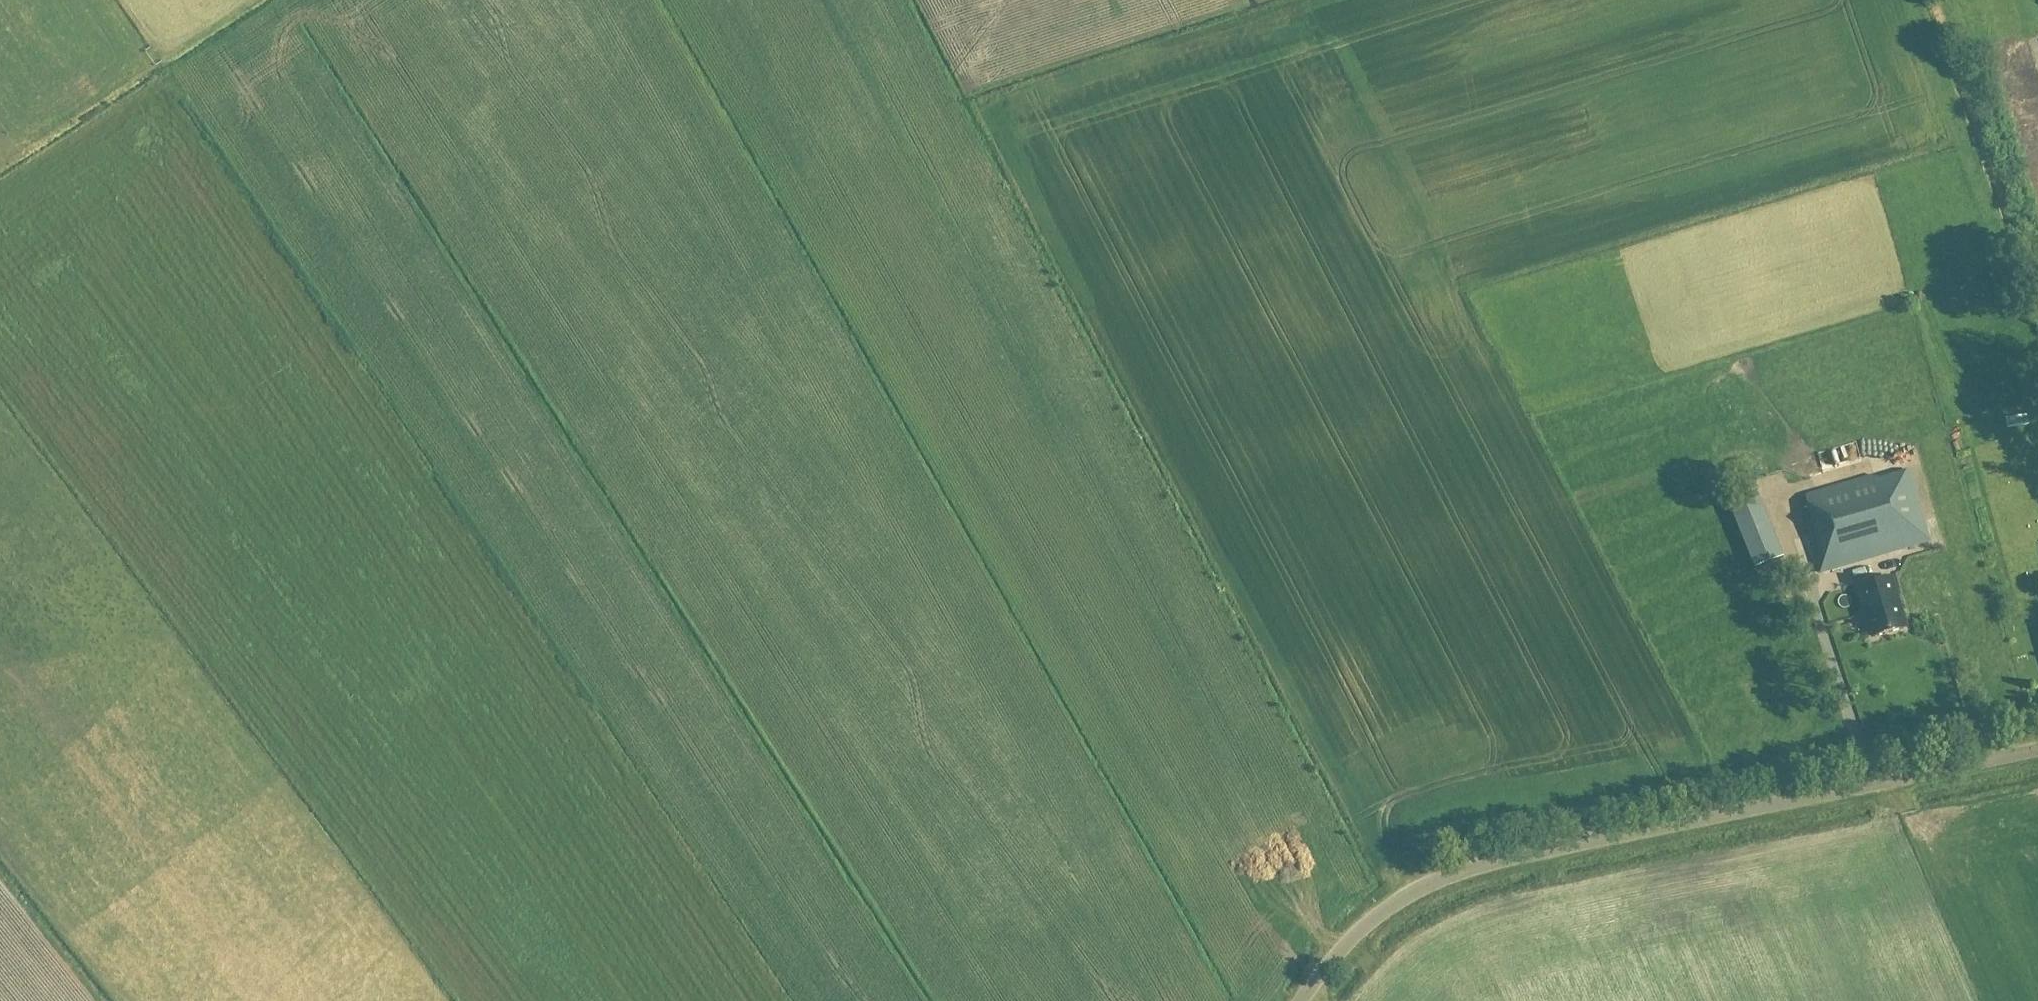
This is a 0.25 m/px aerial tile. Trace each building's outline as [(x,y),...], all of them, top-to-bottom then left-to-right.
[(1761,482),(1770,479),(1762,458),(1754,461),(1761,482)] [(1928,545),(1908,473),(1873,482),(1871,479),(1803,498),(1806,509),(1805,509),(1810,525),(1804,527),(1819,575),(1928,545)] [(1753,571),(1766,566),(1780,560),(1752,494),(1727,503),(1753,571)] [(1907,633),(1893,581),(1856,591),(1871,643),(1907,633)]
